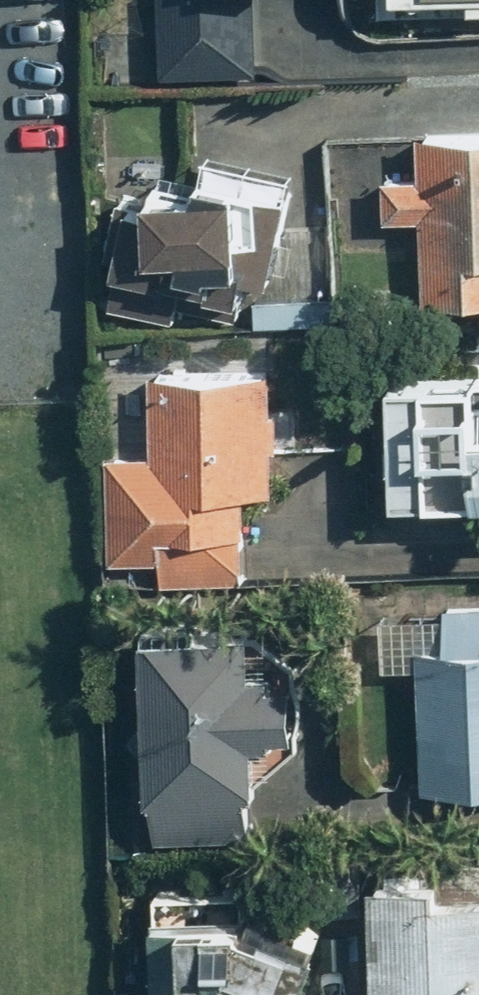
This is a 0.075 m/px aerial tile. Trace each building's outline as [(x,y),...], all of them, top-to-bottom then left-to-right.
[(261,71),(258,0),(161,0),(164,75),(261,71)] [(385,14),(478,11),(478,0),(384,0),(385,14)] [(420,133),(421,178),(386,179),(388,222),(422,221),(425,302),(478,300),(478,131),(420,133)] [(281,205),(215,192),(213,203),(146,191),(144,201),(114,195),(102,260),(115,263),(107,309),(181,323),(184,308),(238,318),(247,270),(268,274),(281,205)] [(272,372),(154,375),(156,455),(112,457),(115,561),(164,560),(165,585),(243,583),(242,569),(246,569),(246,536),(248,537),(247,495),(275,494),(272,372)] [(390,384),(396,507),(478,503),(478,380),(390,384)] [(423,790),(478,789),(478,605),(448,606),(448,642),(420,643),(423,790)] [(253,631),(146,635),(149,717),(131,736),(150,754),(152,800),(156,800),(158,842),(254,839),(252,796),(260,796),(258,743),(279,743),(279,735),(299,734),(296,680),(277,680),(277,673),(255,674),(253,631)] [(377,994),(478,994),(478,896),(446,896),(445,874),(375,875),(377,994)] [(325,933),(310,928),(314,918),(278,906),(275,916),(254,910),(250,924),(247,891),(154,892),(155,994),(236,994),(236,974),(286,994),(298,994),(325,933)]
